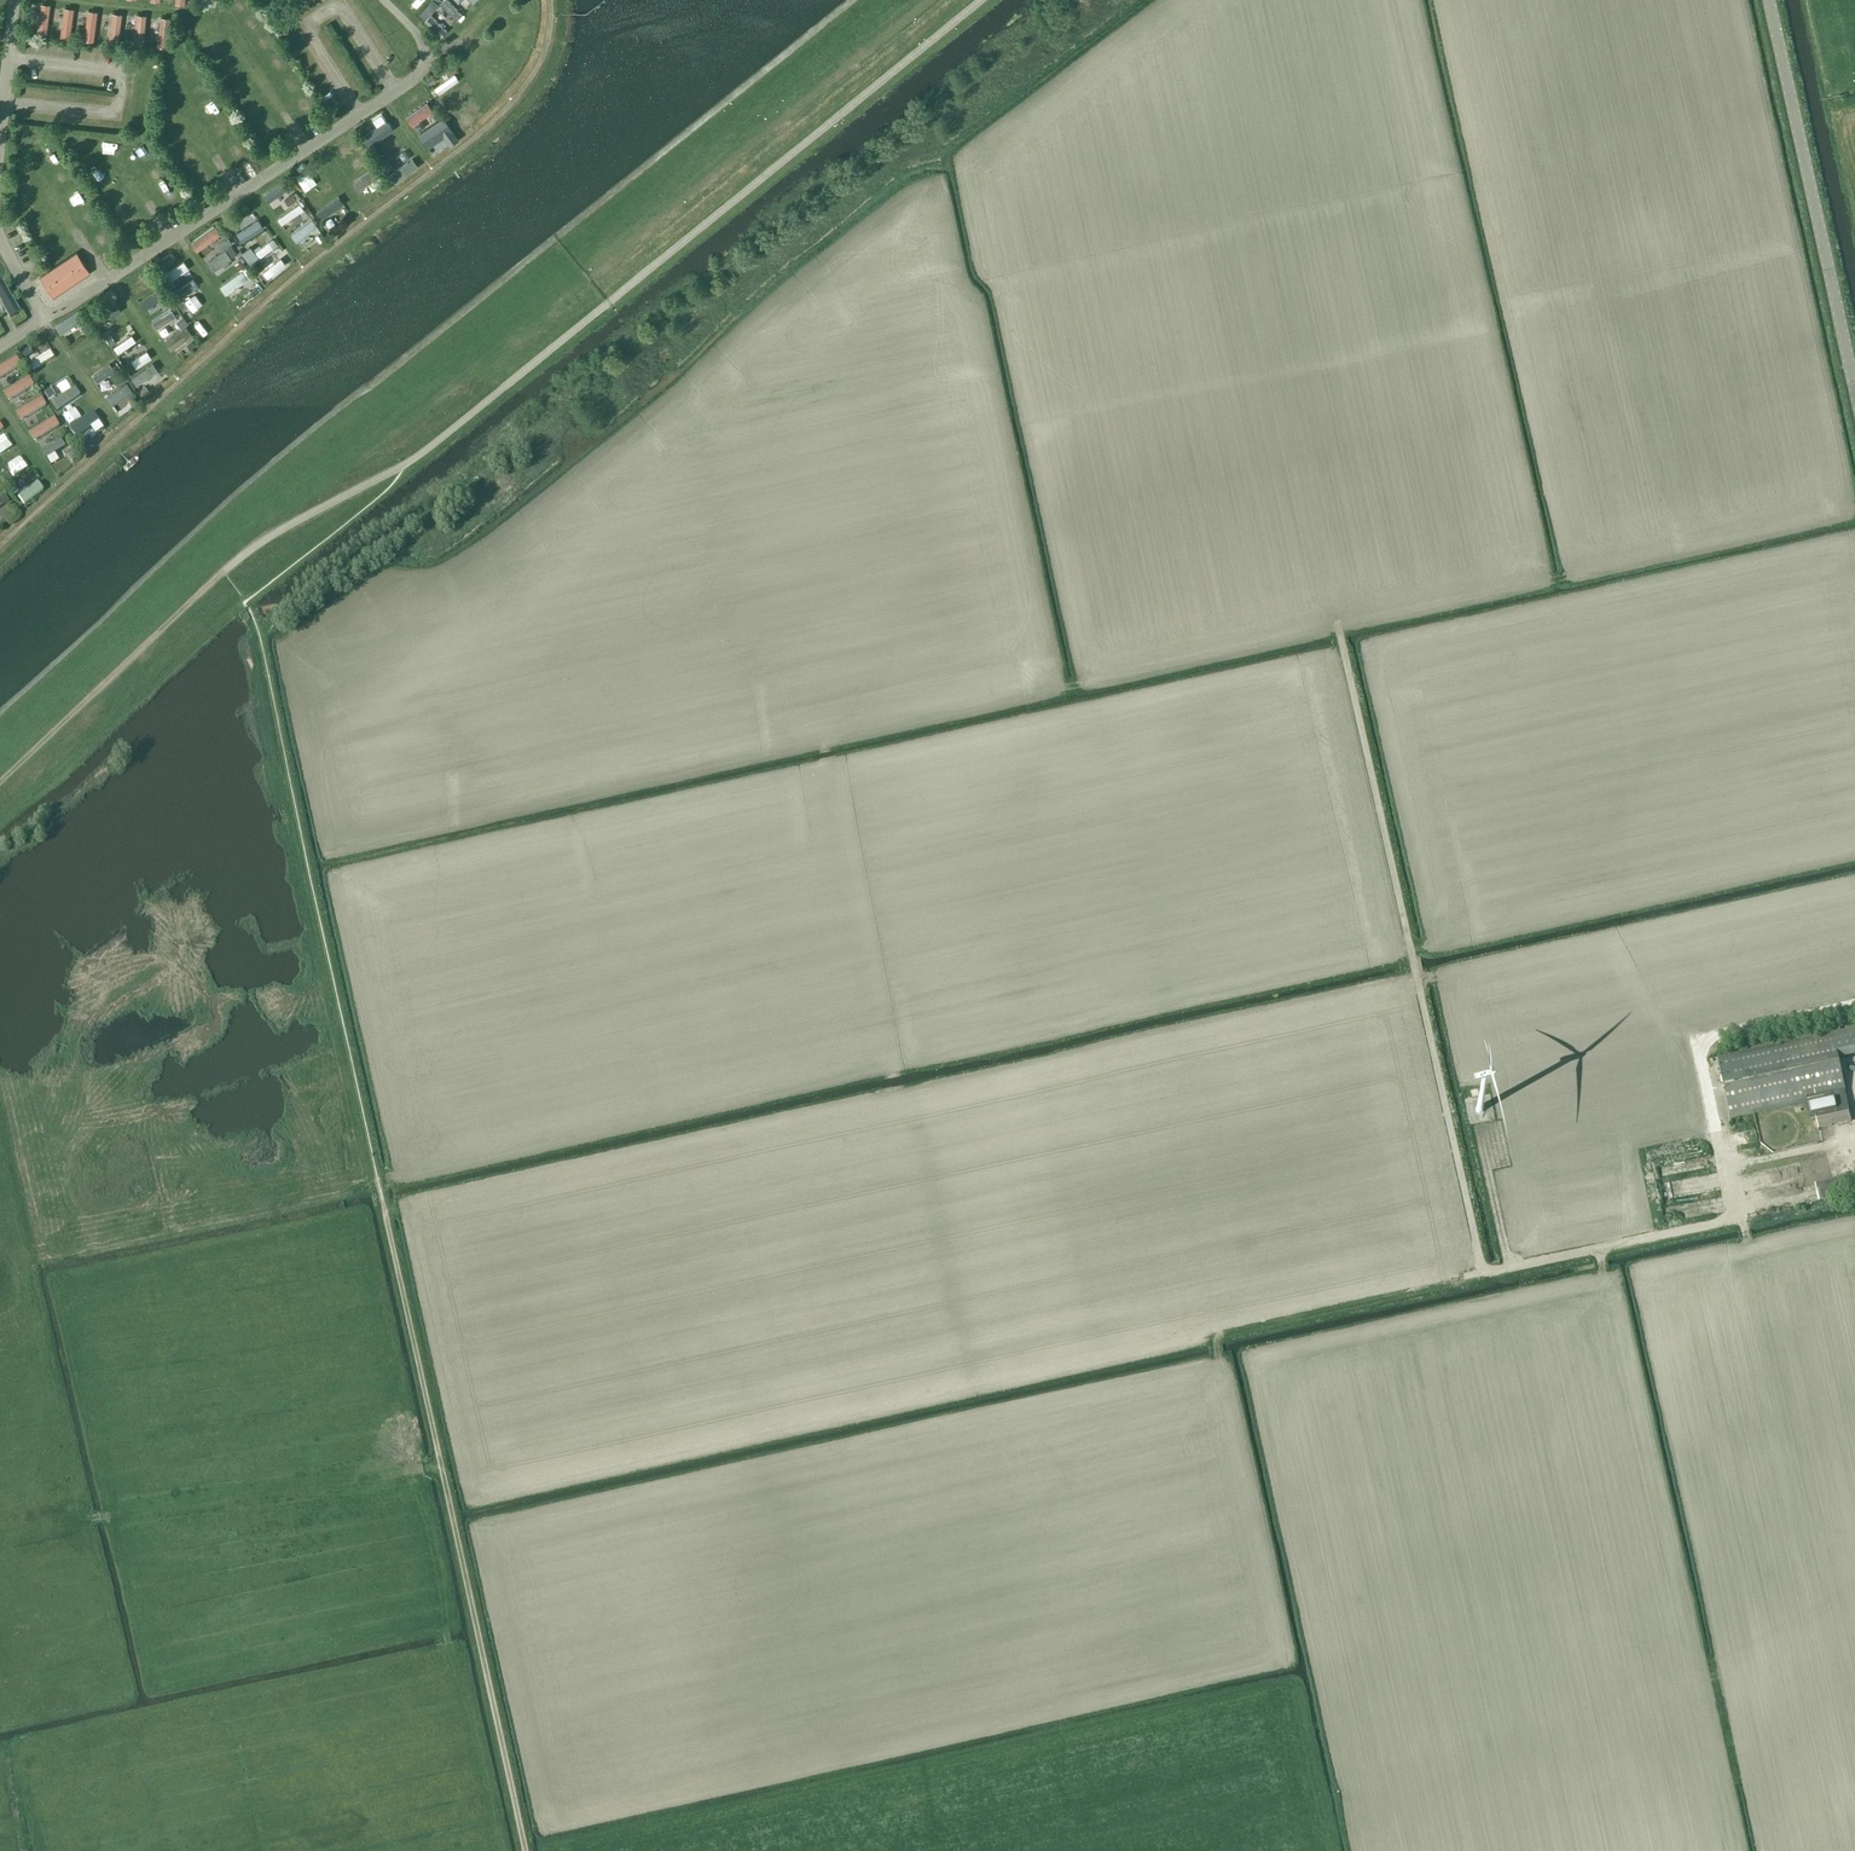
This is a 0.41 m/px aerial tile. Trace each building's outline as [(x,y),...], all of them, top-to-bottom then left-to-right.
[(438,4),(456,21),(463,13),(449,0),(442,0),(438,4)] [(41,5),(37,34),(46,35),(50,6),(41,5)] [(64,9),(60,38),(69,39),(73,10),(64,9)] [(88,12),(84,41),(93,42),(97,13),(88,12)] [(112,14),(109,44),(118,45),(121,15),(112,14)] [(136,16),(133,45),(142,46),(145,17),(136,16)] [(161,18),(157,48),(166,49),(169,19),(161,18)] [(179,69),(189,66),(186,53),(175,56),(179,69)] [(192,70),(181,76),(188,90),(200,84),(192,70)] [(435,86),(440,94),(460,82),(455,74),(435,86)] [(454,108),(472,94),(465,86),(448,100),(454,108)] [(400,98),(407,110),(421,102),(414,90),(400,98)] [(457,121),(479,104),(472,95),(450,113),(457,121)] [(199,105),(207,117),(217,111),(209,98),(199,105)] [(411,126),(433,110),(427,102),(405,118),(411,126)] [(385,119),(372,132),(381,142),(394,130),(385,119)] [(418,132),(423,142),(447,129),(441,119),(418,132)] [(226,120),(221,123),(227,135),(232,133),(226,120)] [(351,132),(328,146),(332,154),(355,140),(351,132)] [(381,150),(388,160),(407,148),(399,137),(381,150)] [(100,149),(115,150),(115,138),(100,138),(100,149)] [(136,138),(127,144),(134,154),(143,148),(136,138)] [(237,140),(232,143),(241,159),(246,155),(237,140)] [(396,184),(419,167),(412,158),(389,175),(396,184)] [(155,184),(166,179),(160,166),(149,170),(155,184)] [(379,190),(382,196),(389,193),(380,178),(382,177),(376,168),(353,181),(360,192),(369,187),(373,194),(379,190)] [(298,178),(305,192),(317,186),(310,172),(298,178)] [(199,185),(207,184),(206,173),(198,174),(199,185)] [(285,185),(279,189),(286,201),(292,197),(285,185)] [(173,188),(163,194),(172,208),(182,202),(173,188)] [(320,189),(309,195),(316,207),(327,201),(320,189)] [(319,207),(325,218),(345,207),(339,195),(319,207)] [(300,203),(278,218),(282,226),(305,211),(300,203)] [(134,213),(125,219),(132,231),(142,225),(134,213)] [(291,233),(299,243),(318,228),(311,218),(291,233)] [(235,225),(240,237),(252,232),(246,220),(235,225)] [(218,226),(192,239),(197,250),(223,237),(218,226)] [(99,254),(113,247),(109,240),(95,247),(99,254)] [(252,265),(274,247),(268,240),(256,251),(251,245),(241,253),(252,265)] [(205,258),(212,270),(239,255),(231,243),(205,258)] [(90,273),(76,251),(38,276),(53,297),(90,273)] [(261,272),(270,282),(291,263),(282,253),(261,272)] [(168,270),(172,279),(190,269),(185,260),(168,270)] [(231,291),(253,274),(246,265),(224,282),(231,291)] [(184,290),(195,283),(187,271),(176,279),(184,290)] [(131,292),(149,280),(143,272),(125,283),(131,292)] [(0,285),(0,298),(2,302),(3,305),(2,305),(9,317),(19,312),(3,283),(0,285)] [(160,291),(139,301),(144,310),(164,300),(160,291)] [(197,291),(185,299),(195,313),(206,305),(197,291)] [(171,307),(153,320),(159,328),(176,314),(171,307)] [(77,313),(60,324),(65,332),(82,321),(77,313)] [(215,314),(203,323),(210,332),(222,323),(215,314)] [(163,337),(170,333),(165,326),(159,330),(163,337)] [(191,336),(185,327),(166,338),(171,347),(191,336)] [(113,347),(118,354),(137,342),(132,335),(113,347)] [(38,371),(54,358),(49,351),(33,363),(38,371)] [(131,360),(135,368),(153,359),(148,351),(131,360)] [(0,367),(0,378),(20,366),(15,358),(0,367)] [(99,383),(116,370),(110,362),(93,375),(99,383)] [(40,369),(46,381),(58,375),(52,363),(40,369)] [(138,369),(141,380),(159,374),(155,363),(138,369)] [(28,378),(4,393),(9,401),(33,386),(28,378)] [(127,382),(105,395),(112,406),(134,392),(127,382)] [(76,388),(55,398),(60,410),(82,400),(76,388)] [(40,398),(17,412),(22,420),(45,406),(40,398)] [(65,415),(71,426),(84,419),(78,408),(65,415)] [(77,426),(82,432),(99,421),(94,414),(77,426)] [(52,418),(29,432),(34,441),(57,426),(52,418)] [(19,449),(9,436),(0,443),(0,463),(19,449)] [(43,452),(52,466),(60,461),(57,455),(67,448),(61,440),(43,452)] [(14,482),(32,473),(26,462),(8,472),(14,482)] [(17,495),(24,506),(45,492),(39,481),(17,495)] [(11,507),(4,494),(0,496),(0,514),(11,507)] [(1838,1059),(1854,1056),(1854,1029),(1717,1058),(1729,1118),(1806,1102),(1810,1119),(1816,1118),(1818,1128),(1851,1121),(1848,1107),(1845,1094),(1838,1059)] [(1829,1180),(1814,1184),(1818,1201),(1854,1193),(1854,1187),(1852,1175),(1829,1180)]
